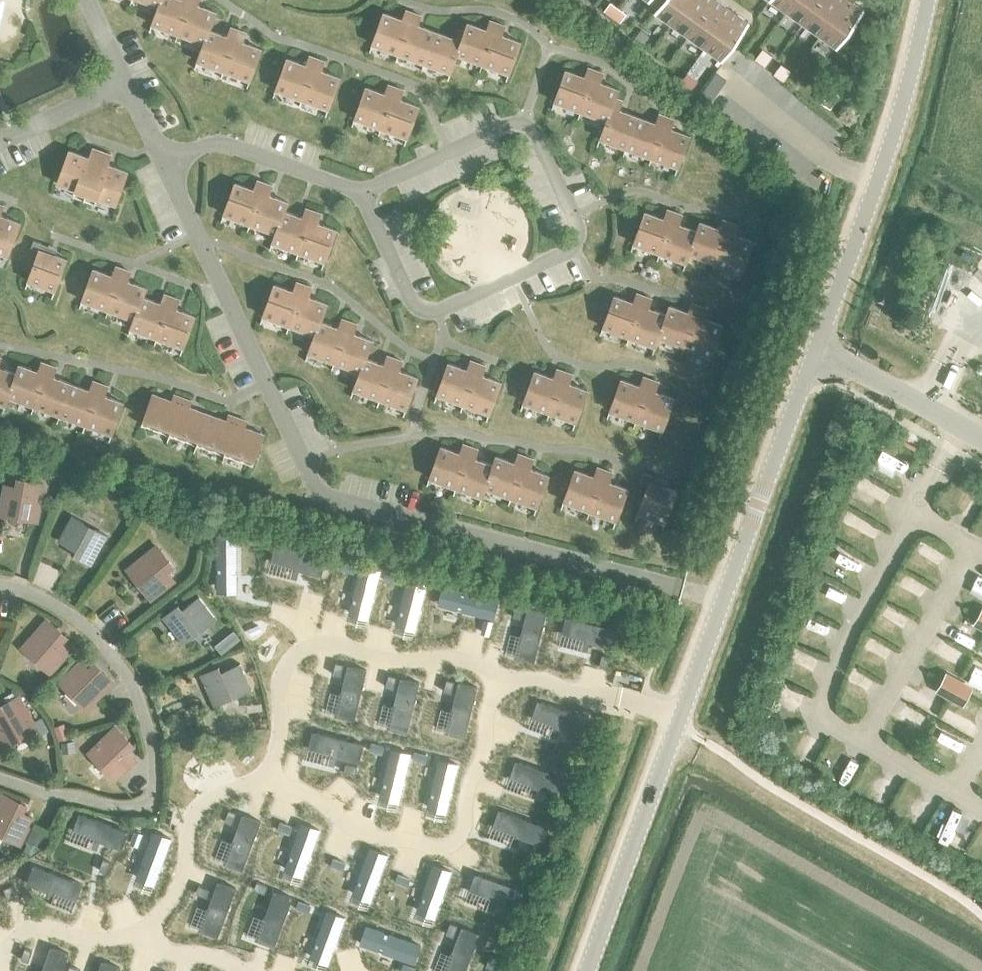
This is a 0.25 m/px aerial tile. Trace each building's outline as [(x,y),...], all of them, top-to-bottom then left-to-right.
[(190,0),(161,0),(159,6),(158,6),(151,24),(178,34),(190,0)] [(209,30),(216,12),(197,5),(199,0),(190,0),(178,34),(203,43),(204,43),(209,30)] [(687,0),(662,0),(654,12),(670,24),(687,0)] [(714,0),(687,0),(670,24),(688,36),(714,0)] [(732,10),(718,0),(714,0),(688,36),(704,48),(732,10)] [(794,0),(770,0),(786,11),(794,0)] [(819,0),(794,0),(786,11),(802,23),(819,0)] [(846,0),(819,0),(802,23),(820,36),(846,0)] [(851,0),(846,0),(820,36),(837,48),(864,10),(851,0)] [(398,53),(413,13),(406,10),(402,19),(383,12),(372,44),(398,53)] [(749,22),(732,10),(704,48),(722,61),(749,22)] [(424,63),(435,31),(417,25),(421,15),(413,13),(398,53),(424,63)] [(482,64),(497,23),(490,20),(486,30),(467,23),(464,31),(465,32),(457,54),(482,64)] [(497,23),(482,64),(509,73),(520,42),(501,35),(505,26),(497,23)] [(223,70),(238,30),(231,27),(227,36),(209,30),(204,43),(203,43),(197,61),(223,70)] [(465,32),(464,31),(457,29),(454,38),(435,31),(424,63),(450,72),(457,54),(465,32)] [(238,30),(223,70),(250,80),(261,49),(242,42),(245,32),(238,30)] [(762,48),(755,58),(765,66),(772,56),(762,48)] [(302,99),(317,58),(309,56),(306,65),(287,58),(275,89),(302,99)] [(317,58),(302,99),(328,109),(340,77),(321,70),(324,61),(317,58)] [(781,64),(774,74),(784,81),(791,71),(781,64)] [(581,111),(595,70),(588,67),(585,77),(565,70),(554,101),(581,111)] [(615,98),(618,89),(599,82),(603,73),(595,70),(581,111),(606,120),(615,98)] [(697,99),(707,106),(726,80),(716,73),(697,99)] [(697,81),(687,74),(680,84),(689,91),(697,81)] [(381,128),(396,87),(388,84),(385,94),(366,87),(354,118),(381,128)] [(396,87),(381,128),(407,137),(419,106),(399,99),(403,90),(396,87)] [(622,100),(615,98),(606,120),(599,138),(626,148),(637,116),(619,110),(622,100)] [(651,157),(666,116),(659,114),(656,123),(637,116),(626,148),(651,157)] [(666,116),(651,157),(678,167),(689,135),(670,128),(674,119),(666,116)] [(84,200),(102,151),(93,148),(89,157),(84,155),(69,150),(57,183),(75,189),(73,195),(84,200)] [(102,151),(84,200),(95,204),(98,198),(116,204),(128,171),(113,166),(107,164),(111,155),(102,151)] [(250,224),(265,183),(257,180),(254,190),(235,183),(223,214),(250,224)] [(284,211),(288,202),(269,195),(272,186),(265,183),(250,224),(275,233),(276,233),(284,211)] [(298,251),(313,211),(306,208),(302,217),(284,211),(276,233),(275,233),(272,242),(298,251)] [(660,253),(674,212),(667,209),(664,219),(645,212),(633,243),(660,253)] [(313,211),(298,251),(325,261),(336,230),(317,223),(320,213),(313,211)] [(697,231),(696,231),(678,224),(682,215),(674,212),(660,253),(686,262),(689,253),(697,231)] [(8,255),(20,222),(6,217),(0,215),(0,252),(8,255)] [(715,262),(730,222),(722,219),(719,228),(700,222),(696,231),(697,231),(689,253),(715,262)] [(730,222),(715,262),(741,272),(753,241),(733,234),(737,224),(730,222)] [(28,280),(55,290),(66,259),(53,254),(40,249),(42,243),(33,240),(29,252),(37,254),(28,280)] [(108,309),(123,269),(116,266),(112,276),(93,269),(82,300),(108,309)] [(142,297),(143,297),(146,288),(127,281),(130,271),(123,269),(108,309),(134,319),(142,297)] [(289,325),(304,284),(297,282),(293,291),(274,284),(263,315),(289,325)] [(320,321),(327,303),(308,296),(311,287),(304,284),(289,325),(314,334),(315,335),(320,321)] [(629,336),(644,296),(637,293),(633,302),(614,296),(603,327),(629,336)] [(157,337),(171,297),(164,294),(161,303),(143,297),(142,297),(134,319),(130,328),(157,337)] [(666,315),(666,314),(648,308),(651,298),(644,296),(629,336),(656,346),(659,337),(658,337),(666,315)] [(171,297),(157,337),(183,347),(195,316),(175,309),(179,299),(171,297)] [(684,346),(699,306),(692,303),(688,312),(669,305),(666,314),(666,315),(658,337),(659,337),(684,346)] [(699,306),(684,346),(711,356),(722,325),(703,318),(706,308),(699,306)] [(334,362),(349,321),(342,319),(338,328),(320,321),(315,335),(314,334),(308,352),(334,362)] [(365,358),(366,358),(372,340),(353,333),(356,324),(349,321),(334,362),(360,371),(365,358)] [(380,399),(394,358),(387,356),(384,365),(366,358),(365,358),(360,371),(353,389),(380,399)] [(394,358),(380,399),(406,409),(417,377),(398,370),(402,361),(394,358)] [(463,404),(478,363),(470,360),(467,370),(448,363),(436,394),(463,404)] [(34,405),(49,365),(41,362),(38,371),(19,364),(16,373),(16,374),(8,396),(9,396),(34,405)] [(478,363),(463,404),(489,413),(501,382),(482,375),(485,366),(478,363)] [(60,415),(71,383),(53,377),(55,367),(49,365),(34,405),(60,415)] [(16,373),(0,368),(0,403),(5,405),(9,396),(8,396),(16,374),(16,373)] [(549,412),(564,371),(557,368),(553,378),(534,371),(523,402),(549,412)] [(564,371),(549,412),(576,422),(587,390),(568,383),(572,374),(564,371)] [(636,420),(651,379),(643,376),(640,386),(621,379),(609,410),(636,420)] [(651,379),(636,420),(662,429),(674,398),(655,391),(658,382),(651,379)] [(85,424),(100,383),(93,381),(90,390),(71,383),(60,415),(85,424)] [(100,383),(85,424),(112,434),(123,402),(104,395),(108,386),(100,383)] [(170,434),(183,398),(174,395),(172,401),(152,394),(141,424),(170,434)] [(197,444),(208,414),(190,407),(192,401),(183,398),(170,434),(197,444)] [(224,454),(237,418),(229,414),(226,421),(208,414),(197,444),(224,454)] [(237,418),(224,454),(252,465),(264,434),(244,427),(247,421),(237,418)] [(456,487),(470,446),(463,444),(460,453),(441,446),(429,477),(456,487)] [(493,465),(492,465),(474,458),(478,449),(470,446),(456,487),(482,497),(485,488),(485,487),(493,465)] [(511,497),(526,456),(518,453),(515,463),(496,456),(492,465),(493,465),(485,487),(485,488),(511,497)] [(526,456),(511,497),(537,506),(549,475),(529,468),(533,459),(526,456)] [(590,510),(605,470),(597,467),(594,476),(575,469),(563,501),(590,510)] [(605,470),(590,510),(616,520),(628,489),(608,482),(612,472),(605,470)] [(638,512),(665,522),(676,491),(649,481),(652,475),(643,472),(639,483),(647,486),(638,512)] [(0,513),(36,520),(43,485),(31,482),(29,490),(6,486),(0,513)] [(75,556),(91,565),(107,535),(72,516),(59,540),(78,551),(75,556)] [(262,540),(226,530),(222,544),(234,547),(234,550),(239,551),(240,548),(259,553),(262,540)] [(128,569),(151,598),(173,580),(162,567),(169,562),(156,547),(128,569)] [(377,572),(338,561),(334,575),(357,581),(356,586),(372,591),(373,585),(374,585),(377,572)] [(464,595),(422,583),(418,598),(445,606),(441,618),(456,623),(464,595)] [(480,610),(519,623),(524,609),(484,596),(480,610)] [(184,643),(215,619),(198,597),(181,610),(177,606),(163,617),(184,643)] [(611,630),(566,617),(561,632),(607,645),(611,630)] [(23,648),(50,672),(69,651),(51,635),(56,629),(47,621),(23,648)] [(538,645),(533,664),(544,667),(549,649),(538,645)] [(103,673),(98,679),(81,662),(61,682),(86,708),(112,682),(103,673)] [(214,705),(251,689),(239,664),(219,673),(217,667),(201,674),(214,705)] [(947,676),(939,690),(961,702),(969,688),(947,676)] [(582,699),(543,688),(540,700),(579,710),(582,699)] [(4,746),(36,729),(18,697),(7,703),(11,710),(0,716),(0,739),(4,746)] [(336,718),(372,731),(377,720),(341,706),(336,718)] [(433,745),(396,723),(388,736),(426,758),(433,745)] [(89,753),(115,779),(135,759),(123,747),(129,742),(115,728),(89,753)] [(317,776),(350,788),(354,776),(321,765),(317,776)] [(513,775),(547,789),(551,779),(518,765),(513,775)] [(369,795),(409,807),(413,793),(373,781),(369,795)] [(19,843),(32,817),(17,810),(21,803),(3,795),(0,800),(0,833),(19,843)] [(436,822),(431,836),(456,845),(466,817),(426,803),(421,816),(425,818),(424,820),(432,823),(433,821),(436,822)] [(258,807),(244,843),(256,847),(270,811),(258,807)] [(484,838),(511,849),(516,837),(489,826),(484,838)] [(328,851),(290,838),(285,851),(323,865),(328,851)] [(141,856),(102,843),(97,856),(136,869),(141,856)] [(373,868),(341,856),(337,868),(369,879),(373,868)] [(142,875),(179,890),(184,877),(147,862),(142,875)] [(429,889),(393,876),(388,889),(424,901),(429,889)] [(12,887),(0,883),(0,919),(12,887)] [(250,904),(217,891),(213,901),(246,915),(250,904)] [(496,909),(461,897),(456,912),(491,924),(496,909)] [(306,924),(268,909),(264,919),(301,935),(306,924)] [(315,941),(359,955),(363,942),(319,927),(315,941)] [(382,950),(377,963),(400,970),(418,970),(421,964),(382,950)] [(219,956),(208,952),(201,970),(214,970),(219,956)] [(105,970),(121,970),(125,962),(111,957),(105,970)] [(339,970),(340,970),(354,970),(357,962),(343,958),(339,970)] [(92,970),(61,959),(57,970),(92,970)] [(128,970),(148,970),(150,967),(133,960),(128,970)] [(12,967),(0,963),(0,970),(11,970),(12,967)]
